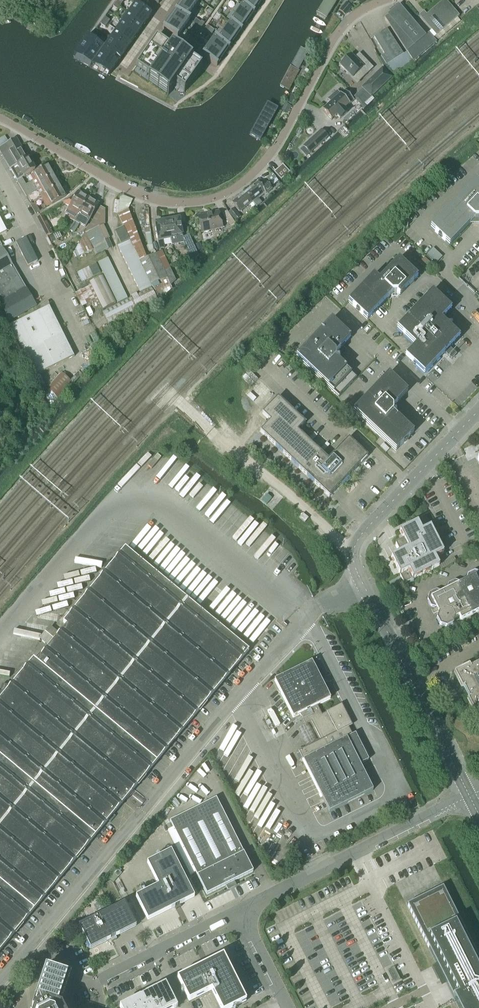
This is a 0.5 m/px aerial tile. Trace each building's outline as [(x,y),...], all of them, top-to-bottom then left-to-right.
[(132,71),(133,72),(147,82),(169,97),(177,103),(183,93),(184,93),(193,100),(216,67),(223,58),(229,50),(230,49),(241,32),(242,31),(254,13),(264,0),(183,0),(182,1),(176,10),(175,11),(169,19),(169,20),(163,28),(162,29),(156,37),(153,42),(151,44),(144,54),(141,59),(139,61),(138,63),(137,64),(136,66),(132,71)] [(316,14),(327,20),(338,0),(325,0),(316,14)] [(419,16),(432,31),(428,34),(428,35),(432,39),(458,17),(459,16),(445,0),(444,0),(426,16),(424,13),(422,14),(419,16)] [(345,15),(351,8),(346,3),(340,10),(345,15)] [(127,11),(145,24),(147,23),(152,15),(151,15),(146,11),(137,5),(135,4),(132,8),(129,12),(127,11)] [(398,5),(384,19),(406,52),(412,61),(413,62),(414,62),(436,43),(435,42),(432,39),(428,35),(425,37),(398,5)] [(123,16),(120,20),(138,33),(139,33),(144,27),(145,24),(127,11),(123,16)] [(117,30),(116,30),(133,42),(134,40),(139,33),(138,33),(120,20),(120,21),(122,22),(121,24),(117,30)] [(108,37),(108,38),(126,50),(127,51),(131,44),(133,42),(116,30),(110,39),(108,37)] [(403,56),(403,55),(387,30),(374,38),(384,55),(381,57),(386,66),(387,66),(393,75),(408,65),(403,56)] [(77,50),(73,56),(74,56),(75,56),(76,54),(83,58),(93,63),(104,48),(102,47),(102,46),(98,43),(95,42),(90,38),(88,36),(87,36),(83,42),(77,50)] [(102,46),(102,47),(104,48),(120,60),(122,58),(127,51),(126,50),(108,38),(104,43),(102,46)] [(104,48),(93,63),(101,68),(109,72),(110,72),(109,74),(108,75),(109,76),(110,75),(110,74),(112,71),(114,68),(115,65),(116,66),(118,63),(114,60),(116,58),(120,60),(104,48)] [(308,53),(300,48),(279,88),(287,92),(303,63),(308,53)] [(358,83),(373,69),(359,54),(354,59),(350,56),(347,59),(346,58),(342,62),(343,63),(339,66),(347,75),(349,73),(353,77),(352,78),(358,83)] [(362,107),(371,99),(391,79),(382,70),(362,89),(362,90),(354,98),(362,107)] [(330,104),(322,111),(331,121),(337,116),(340,119),(348,113),(344,109),(353,101),(344,92),(340,95),(337,92),(327,100),(330,104)] [(296,98),(291,95),(289,99),(287,103),(292,105),(294,101),(296,98)] [(291,107),(285,104),(281,111),(287,115),(291,107)] [(255,135),(263,139),(267,130),(278,110),(269,106),(255,135)] [(327,138),(321,131),(303,147),(310,154),(327,138)] [(0,150),(0,153),(9,169),(26,160),(15,141),(9,145),(0,150)] [(26,160),(9,169),(10,170),(15,179),(17,182),(22,179),(22,178),(26,175),(34,171),(28,159),(26,160)] [(273,173),(281,181),(290,173),(282,165),(273,173)] [(22,179),(17,182),(24,193),(53,177),(47,166),(34,174),(37,179),(32,182),(26,185),(22,179)] [(270,184),(276,179),(272,175),(266,180),(270,184)] [(53,177),(24,193),(26,198),(38,191),(41,197),(58,187),(53,177)] [(475,181),(430,229),(449,247),(472,223),(473,224),(478,224),(478,184),(475,181)] [(257,184),(244,195),(254,207),(255,207),(256,207),(261,203),(257,198),(262,194),(264,196),(271,190),(266,184),(261,188),(259,185),(258,184),(257,184)] [(58,187),(41,197),(47,208),(65,198),(58,187)] [(71,198),(62,203),(69,207),(68,208),(67,211),(65,214),(69,216),(68,219),(74,223),(88,199),(77,193),(73,199),(71,198)] [(252,209),(254,207),(244,195),(231,205),(238,213),(248,205),(252,209)] [(74,223),(69,231),(74,233),(79,224),(85,227),(87,224),(89,220),(90,220),(98,205),(88,199),(74,223)] [(35,214),(40,212),(35,204),(31,206),(35,214)] [(108,239),(109,239),(103,226),(105,225),(105,210),(100,207),(84,234),(85,234),(73,254),(75,259),(93,251),(95,256),(113,249),(108,239)] [(236,222),(240,218),(233,209),(228,213),(236,222)] [(128,211),(118,215),(123,227),(151,286),(158,300),(165,295),(164,291),(171,288),(170,286),(176,281),(173,276),(162,252),(156,254),(146,259),(128,211)] [(231,229),(236,226),(227,211),(222,214),(231,229)] [(201,233),(222,228),(218,212),(197,217),(201,233)] [(47,237),(53,234),(43,215),(37,218),(47,237)] [(174,219),(167,220),(170,238),(171,240),(172,246),(183,244),(191,261),(199,257),(189,235),(182,238),(179,220),(175,221),(174,219)] [(159,224),(155,224),(157,235),(156,235),(158,250),(164,249),(162,241),(170,240),(171,240),(170,238),(167,220),(159,222),(159,224)] [(398,225),(392,232),(396,235),(402,229),(398,225)] [(123,227),(115,231),(121,245),(117,246),(139,292),(151,286),(123,227)] [(28,267),(37,262),(26,238),(16,243),(28,267)] [(4,250),(2,247),(2,248),(0,244),(0,269),(11,262),(4,250)] [(436,264),(442,257),(432,248),(426,255),(436,264)] [(117,303),(127,298),(108,258),(97,263),(117,303)] [(427,272),(433,266),(424,258),(419,263),(427,272)] [(399,297),(417,278),(398,260),(378,281),(373,276),(348,303),(367,321),(389,297),(390,298),(397,298),(399,297)] [(36,307),(11,262),(0,269),(0,304),(10,322),(36,307)] [(82,283),(101,274),(96,264),(77,273),(82,283)] [(102,310),(116,304),(102,276),(89,283),(91,286),(75,294),(82,308),(97,300),(102,310)] [(157,302),(150,287),(117,303),(117,304),(102,312),(108,326),(157,302)] [(458,338),(441,320),(450,310),(432,292),(397,329),(415,347),(405,357),(423,375),(444,353),(450,359),(455,354),(449,348),(458,338)] [(12,325),(9,326),(10,328),(22,352),(62,332),(49,306),(39,312),(12,325)] [(337,352),(350,339),(331,321),(296,358),(338,398),(356,379),(338,362),(339,360),(339,353),(337,352)] [(62,332),(22,352),(34,377),(74,357),(62,332)] [(57,400),(72,384),(61,373),(46,389),(57,400)] [(394,406),(407,393),(388,375),(353,412),(379,437),(395,452),(413,433),(394,416),(396,414),(396,408),(394,406)] [(297,432),(305,424),(277,398),(262,415),(269,422),(260,432),(329,498),(367,457),(348,439),(327,461),(297,432)] [(266,495),(261,501),(266,505),(272,499),(266,495)] [(303,514),(299,519),(304,524),(308,519),(303,514)] [(436,558),(444,554),(426,519),(399,532),(403,541),(395,545),(399,553),(390,557),(404,585),(440,567),(436,558)] [(248,652),(124,549),(63,623),(66,626),(36,662),(33,659),(9,688),(3,686),(0,693),(0,951),(248,652)] [(478,611),(478,573),(474,571),(468,575),(466,580),(460,584),(454,582),(447,585),(445,591),(441,593),(435,591),(429,594),(427,601),(430,607),(436,609),(438,613),(436,619),(439,626),(445,628),(452,625),(454,619),(458,617),(460,621),(478,611)] [(318,706),(331,700),(312,662),(275,681),(294,718),(300,715),(303,722),(310,718),(322,741),(299,753),(329,813),(373,791),(360,765),(368,761),(355,735),(353,736),(349,727),(351,726),(341,706),(323,715),(318,706)] [(454,674),(465,697),(474,715),(478,713),(478,662),(454,674)] [(232,883),(253,873),(216,799),(170,822),(207,896),(227,885),(228,887),(229,888),(233,886),(233,884),(232,883)] [(180,906),(194,899),(171,854),(148,865),(159,887),(137,898),(148,921),(175,908),(176,911),(181,908),(180,906)] [(120,873),(121,872),(117,868),(113,874),(118,878),(121,874),(120,873)] [(477,944),(473,946),(444,886),(407,905),(436,964),(432,967),(438,980),(441,979),(443,977),(456,1003),(458,1007),(478,1007),(478,947),(477,944)] [(115,938),(136,928),(125,905),(79,928),(90,951),(110,941),(111,943),(117,941),(115,938)] [(244,1002),(222,957),(209,964),(207,961),(202,964),(203,966),(177,979),(188,1002),(211,991),(219,1007),(232,1007),(244,1002)] [(70,976),(45,967),(32,1007),(60,1007),(70,976)] [(394,968),(387,971),(393,983),(400,980),(394,968)] [(164,986),(145,996),(145,997),(145,1000),(144,1001),(147,1007),(176,1007),(164,986)] [(140,1000),(139,998),(120,1007),(147,1007),(144,1001),(143,1001),(140,1000)]
